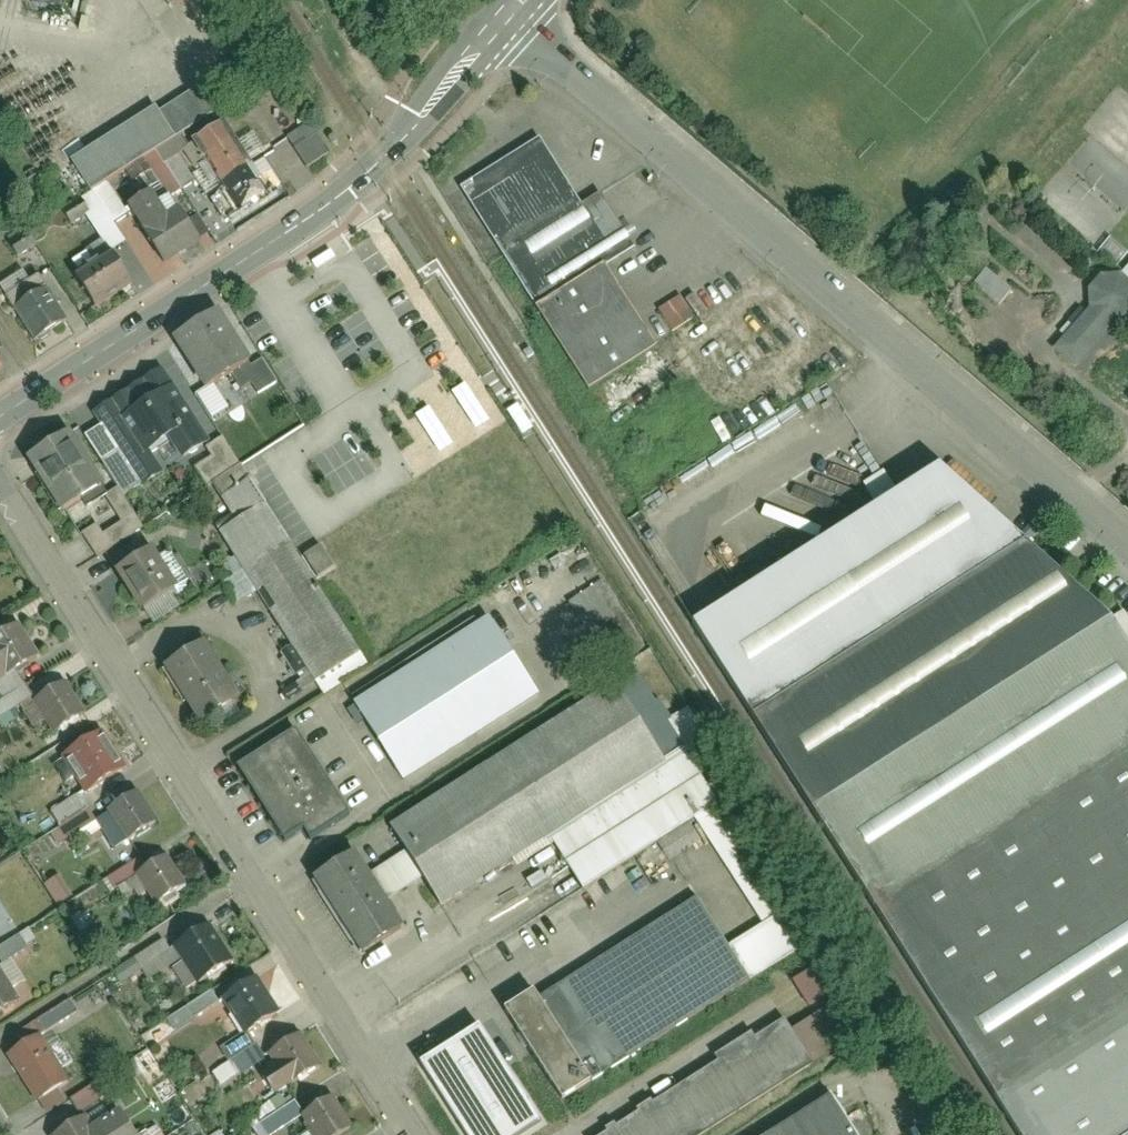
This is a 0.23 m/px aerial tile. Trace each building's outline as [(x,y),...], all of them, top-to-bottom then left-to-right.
[(94,178),(205,106),(192,86),(151,113),(140,96),(70,141),(94,178)] [(328,143),(302,112),(274,136),(301,167),(328,143)] [(222,187),(252,168),(225,124),(194,143),(206,163),(200,167),(210,183),(217,178),(222,187)] [(542,138),(463,188),(592,391),(661,347),(610,266),(637,249),(602,195),(584,206),(579,197),(542,138)] [(260,181),(252,168),(222,187),(226,193),(212,201),(225,221),(272,192),(264,179),(260,181)] [(195,236),(168,191),(126,215),(153,261),(195,236)] [(137,272),(117,239),(68,269),(88,302),(137,272)] [(1111,240),(1099,253),(1116,267),(1127,254),(1111,240)] [(985,272),(972,287),(997,309),(1010,293),(985,272)] [(28,276),(0,295),(0,299),(27,340),(57,320),(28,276)] [(1120,320),(1126,316),(1127,312),(1127,285),(1127,284),(1112,277),(1096,282),(1088,298),(1091,310),(1053,353),(1075,372),(1120,320)] [(673,332),(703,309),(688,289),(657,312),(673,332)] [(246,349),(220,310),(171,343),(197,382),(246,349)] [(251,384),(257,394),(277,383),(263,357),(231,374),(240,390),(251,384)] [(205,434),(162,371),(115,403),(101,383),(79,397),(135,480),(159,464),(143,440),(166,424),(184,449),(205,434)] [(207,387),(195,394),(211,420),(222,413),(207,387)] [(71,429),(26,457),(61,515),(106,487),(71,429)] [(288,703),(367,652),(232,444),(201,464),(238,521),(222,531),(250,574),(227,589),(240,608),(257,596),(303,667),(276,684),(288,703)] [(697,622),(1024,1134),(1127,1134),(1127,646),(1116,628),(937,467),(697,622)] [(108,563),(133,602),(178,574),(152,535),(108,563)] [(603,579),(568,601),(591,638),(611,625),(603,612),(619,602),(603,579)] [(393,774),(539,683),(488,602),(342,693),(393,774)] [(34,652),(15,619),(0,627),(0,672),(34,652)] [(242,688),(199,625),(154,655),(196,719),(242,688)] [(305,863),(327,900),(351,940),(394,914),(379,890),(415,868),(431,894),(543,827),(573,879),(688,810),(751,916),(715,937),(685,886),(500,997),(555,1088),(798,943),(629,658),(378,808),(396,840),(359,862),(345,839),(305,863)] [(76,711),(54,678),(28,696),(50,729),(76,711)] [(346,802),(287,713),(227,754),(285,842),(346,802)] [(108,767),(86,735),(60,754),(83,786),(108,767)] [(130,788),(100,808),(121,838),(151,818),(130,788)] [(79,795),(47,813),(63,841),(95,823),(79,795)] [(177,876),(156,849),(130,869),(150,896),(177,876)] [(56,906),(73,897),(60,874),(44,883),(56,906)] [(197,980),(225,963),(208,934),(180,950),(197,980)] [(278,1013),(249,971),(224,988),(253,1030),(278,1013)] [(9,990),(0,977),(0,996),(9,990)] [(174,1032),(219,1002),(211,990),(166,1020),(174,1032)] [(585,1133),(587,1134),(675,1134),(831,1036),(811,1004),(782,1022),(775,1012),(585,1133)] [(311,1067),(288,1033),(264,1049),(287,1083),(311,1067)] [(69,1070),(43,1039),(14,1064),(40,1095),(69,1070)] [(231,1062),(213,1072),(220,1084),(238,1073),(231,1062)] [(740,1134),(851,1134),(821,1086),(740,1134)] [(321,1087),(296,1104),(317,1134),(328,1134),(346,1123),(321,1087)] [(291,1102),(285,1094),(256,1113),(261,1121),(291,1102)] [(56,1131),(60,1134),(135,1134),(119,1115),(103,1128),(85,1107),(56,1131)]
